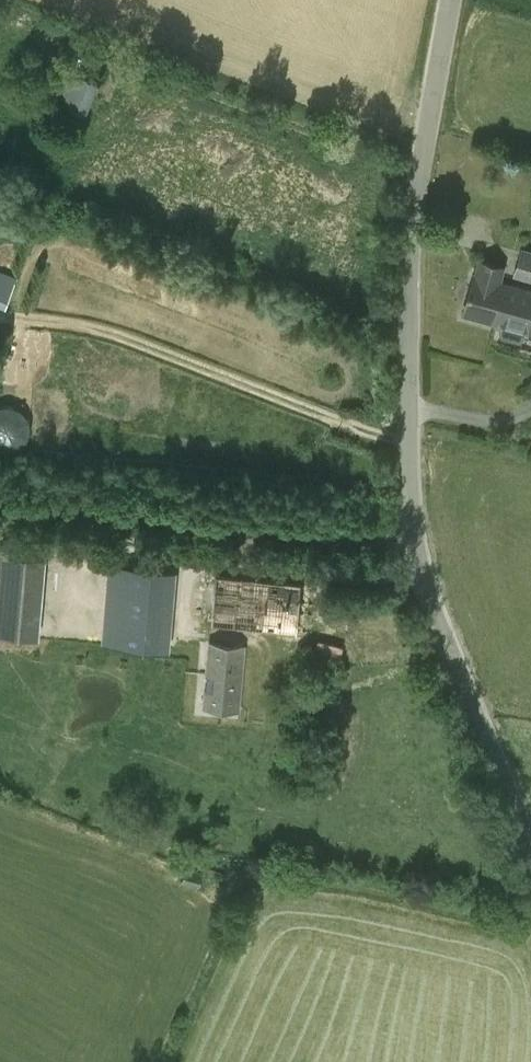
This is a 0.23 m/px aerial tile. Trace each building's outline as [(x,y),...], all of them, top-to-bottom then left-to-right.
[(73,72),(72,76),(60,71),(49,99),(83,113),(96,81),(73,72)] [(530,280),(530,250),(520,247),(513,275),(530,280)] [(478,259),(474,274),(463,313),(495,322),(506,283),(501,281),(505,266),(478,259)] [(506,283),(495,322),(501,324),(499,331),(501,335),(519,340),(523,338),(525,330),(530,332),(530,290),(506,283)] [(0,284),(0,300),(6,303),(12,288),(0,284)] [(52,552),(0,551),(0,633),(50,634),(52,552)] [(175,646),(178,564),(109,562),(107,644),(175,646)] [(300,583),(216,575),(211,624),(295,632),(300,583)] [(239,710),(245,645),(209,642),(203,707),(239,710)]
